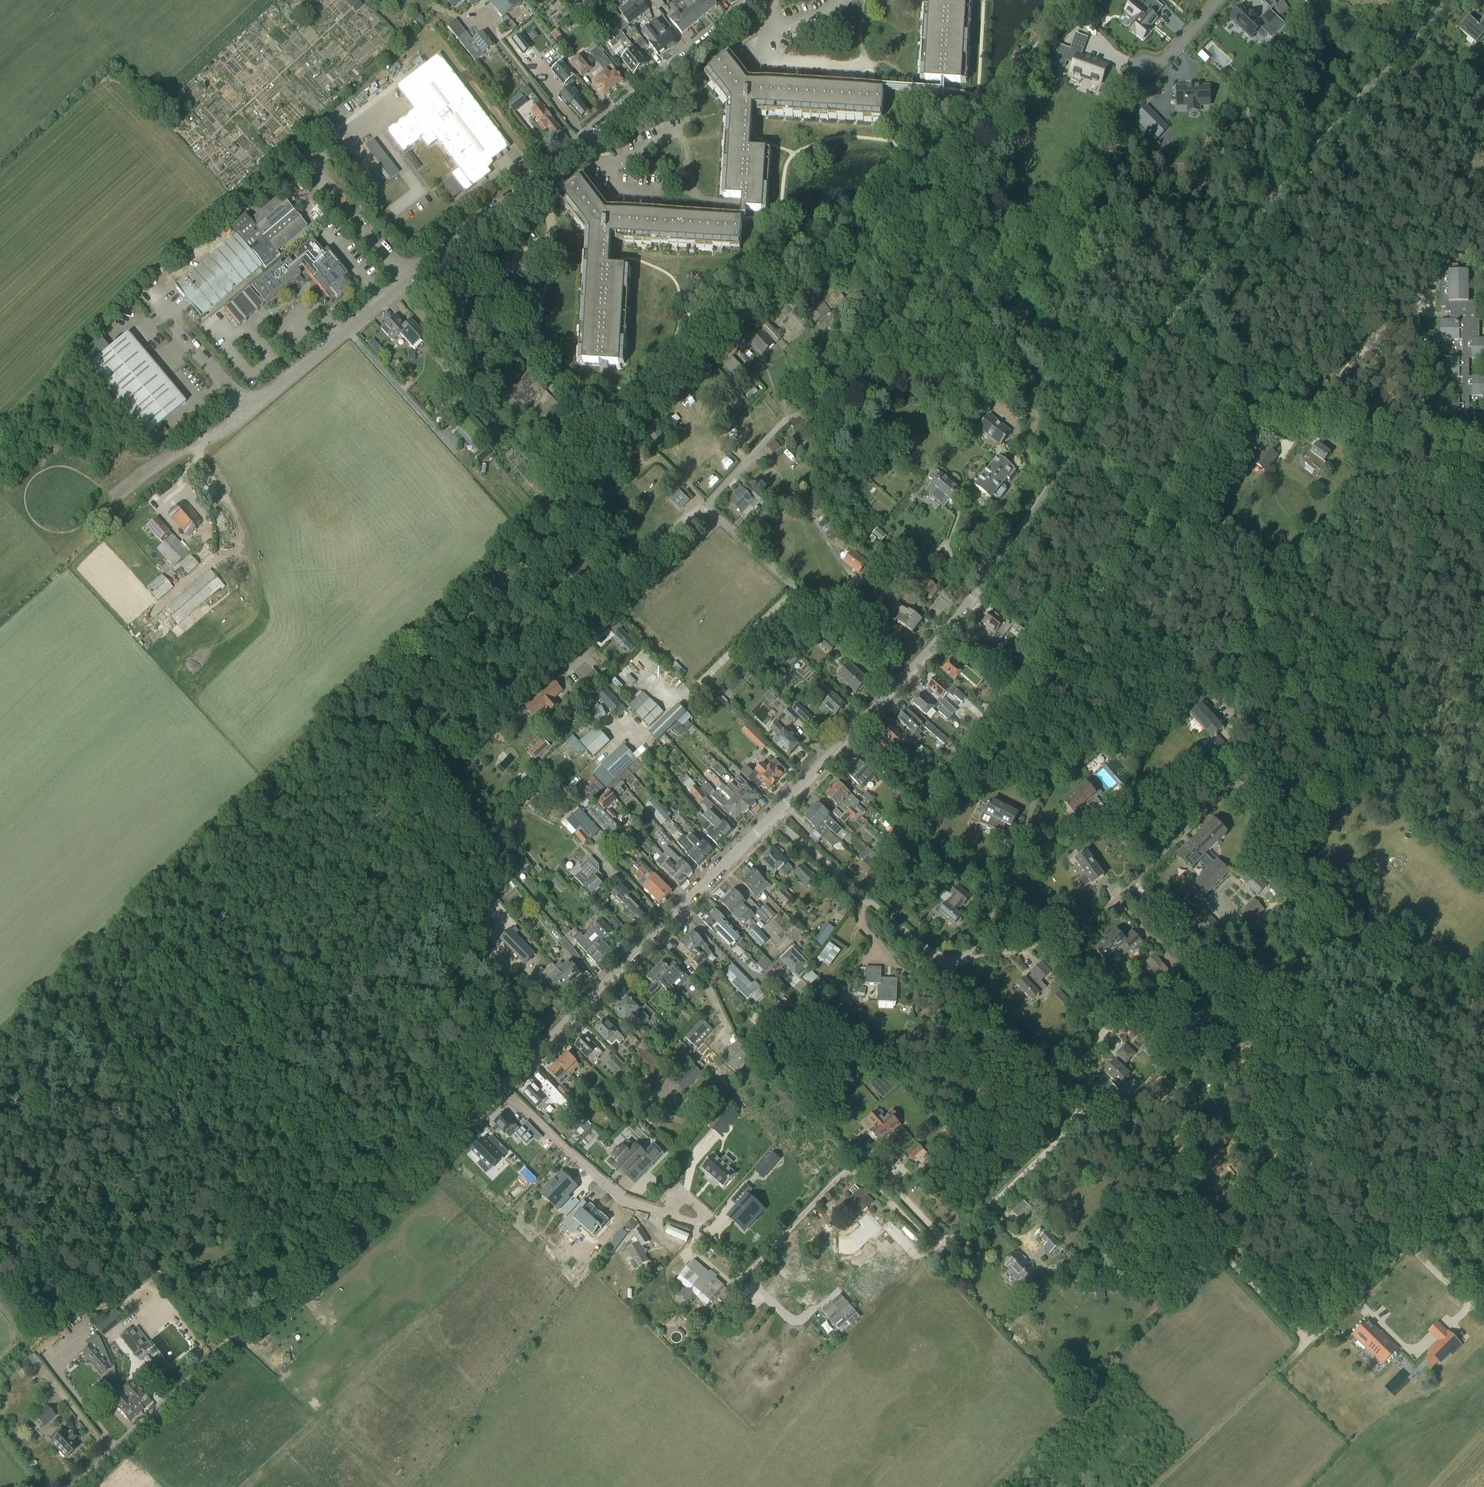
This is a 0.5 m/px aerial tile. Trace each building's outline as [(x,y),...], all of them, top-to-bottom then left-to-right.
[(363,5),(358,0),(353,0),(349,5),(357,12),(363,5)] [(503,18),(522,2),(521,0),(488,0),(503,18)] [(583,12),(578,6),(580,5),(576,0),(565,0),(577,16),(583,12)] [(632,3),(642,15),(649,9),(644,3),(641,0),(636,0),(632,3)] [(665,5),(660,0),(650,0),(658,10),(665,5)] [(690,0),(684,0),(683,1),(684,4),(683,4),(688,11),(697,22),(706,15),(695,1),(692,3),(690,0)] [(692,3),(695,1),(706,15),(717,6),(712,0),(690,0),(692,3)] [(923,80),(941,81),(946,82),(950,82),(964,83),(969,0),(927,0),(923,80)] [(1126,11),(1134,18),(1126,28),(1135,35),(1136,34),(1143,39),(1150,30),(1149,28),(1157,18),(1155,17),(1159,12),(1149,4),(1152,0),(1137,0),(1135,3),(1134,1),(1126,11)] [(1276,4),(1282,14),(1289,10),(1283,0),(1282,0),(1276,4)] [(631,1),(619,10),(625,17),(622,19),(627,25),(642,15),(632,3),(631,1)] [(673,11),(679,6),(675,1),(669,6),(673,11)] [(690,28),(697,22),(688,11),(683,4),(680,7),(683,10),(679,14),(682,17),(690,28)] [(682,34),(690,28),(682,17),(679,14),(683,10),(680,7),(679,6),(673,11),(676,15),(670,20),(682,34)] [(1241,6),(1230,18),(1235,23),(1237,24),(1252,38),(1262,28),(1271,37),(1284,23),(1277,17),(1269,25),(1261,17),(1257,21),(1255,19),(1256,19),(1250,12),(1249,13),(1241,6)] [(418,14),(412,20),(417,26),(423,20),(418,14)] [(1479,27),(1469,19),(1460,29),(1476,43),(1483,33),(1483,21),(1479,27)] [(513,30),(517,27),(512,21),(508,24),(513,30)] [(666,31),(658,21),(650,27),(657,35),(663,43),(662,44),(667,51),(677,44),(667,31),(666,31)] [(460,26),(452,32),(475,61),(495,45),(484,32),(478,37),(471,29),(466,33),(460,26)] [(660,57),(667,51),(662,44),(663,43),(657,35),(650,27),(642,33),(660,57)] [(617,28),(611,33),(620,44),(625,50),(640,70),(648,64),(635,49),(617,28)] [(611,33),(607,36),(611,41),(608,43),(613,49),(611,51),(613,54),(614,55),(616,57),(615,58),(619,63),(622,61),(634,75),(640,70),(625,50),(620,44),(611,33)] [(521,35),(512,42),(523,55),(531,49),(521,35)] [(642,49),(647,45),(642,39),(637,43),(642,49)] [(1072,46),(1066,61),(1074,64),(1071,73),(1082,77),(1082,75),(1092,78),(1091,80),(1101,84),(1108,66),(1098,62),(1094,61),(1094,60),(1094,61),(1091,60),(1091,59),(1091,60),(1087,58),(1081,56),(1078,55),(1080,49),(1072,46)] [(559,51),(545,62),(552,70),(565,86),(576,76),(563,61),(566,59),(559,51)] [(414,110),(387,131),(404,153),(431,132),(459,169),(451,175),(465,193),(473,187),(491,173),(486,165),(501,153),(510,147),(501,135),(439,54),(397,87),(414,110)] [(581,77),(587,72),(590,69),(579,55),(569,63),(581,77)] [(882,116),(883,95),(883,90),(748,83),(728,57),(708,73),(731,102),(725,197),(743,198),(742,216),(746,216),(746,210),(765,212),(769,151),(750,150),(753,106),(758,106),(758,109),(882,116)] [(611,73),(608,69),(606,71),(619,87),(625,82),(615,70),(611,73)] [(605,99),(619,87),(606,71),(596,79),(599,83),(595,86),(605,99)] [(515,113),(527,103),(525,99),(533,93),(527,86),(519,92),(520,93),(507,103),(515,113)] [(578,99),(581,96),(572,86),(559,97),(568,108),(570,106),(581,118),(589,111),(578,99)] [(1210,86),(1177,87),(1178,106),(1188,106),(1188,112),(1200,111),(1200,105),(1210,105),(1210,86)] [(561,130),(540,105),(532,111),(540,120),(541,119),(554,136),(561,130)] [(1147,107),(1134,120),(1156,142),(1168,129),(1147,107)] [(740,245),(742,220),(606,211),(581,179),(561,194),(590,231),(582,362),(622,365),(628,268),(609,267),(611,235),(614,235),(614,237),(740,245)] [(263,237),(294,211),(281,195),(249,221),(245,217),(232,228),(249,249),(263,237)] [(364,211),(368,207),(365,203),(360,206),(364,211)] [(294,211),(263,237),(249,249),(266,269),(280,257),(277,252),(307,227),(294,211)] [(201,318),(239,286),(261,267),(247,250),(248,249),(236,236),(175,287),(201,318)] [(323,254),(312,241),(286,263),(284,260),(225,309),(240,326),(263,306),(257,299),(259,297),(265,304),(294,280),(296,282),(301,278),(299,276),(300,274),(297,271),(302,267),(330,300),(335,295),(337,297),(344,292),(350,286),(344,279),(348,275),(327,250),(323,254)] [(1458,265),(1449,265),(1449,272),(1441,272),(1441,307),(1451,307),(1451,321),(1440,321),(1440,341),(1459,340),(1463,340),(1463,359),(1459,359),(1446,359),(1446,378),(1459,378),(1463,378),(1463,396),(1460,396),(1446,396),(1446,416),(1460,416),(1460,415),(1463,415),(1463,434),(1483,434),(1483,415),(1469,415),(1469,396),(1472,396),(1472,397),(1483,397),(1483,377),(1472,377),(1469,377),(1468,359),(1472,359),(1483,359),(1483,340),(1479,340),(1479,302),(1468,302),(1468,272),(1458,272),(1458,265)] [(822,283),(825,287),(818,293),(832,309),(844,298),(827,278),(822,283)] [(390,322),(382,329),(387,334),(393,341),(401,334),(408,327),(406,325),(397,316),(390,322)] [(408,327),(401,334),(405,339),(412,347),(421,340),(420,338),(424,334),(411,321),(406,325),(408,327)] [(849,329),(844,324),(840,328),(844,333),(849,329)] [(763,332),(751,343),(763,356),(776,344),(770,337),(769,338),(763,332)] [(148,435),(186,402),(128,333),(90,365),(148,435)] [(721,358),(719,361),(732,375),(738,369),(743,374),(747,371),(742,366),(742,367),(733,357),(738,352),(736,350),(746,342),(743,339),(721,358)] [(442,351),(433,340),(428,344),(437,355),(442,351)] [(380,347),(375,352),(378,356),(384,352),(380,347)] [(416,361),(417,351),(415,350),(415,352),(409,352),(408,360),(416,361)] [(445,352),(435,360),(443,370),(453,362),(445,352)] [(498,366),(504,360),(500,356),(494,361),(498,366)] [(523,410),(544,390),(530,375),(509,395),(523,410)] [(552,397),(531,415),(543,428),(564,410),(552,397)] [(434,421),(439,427),(441,425),(444,428),(449,424),(446,421),(447,420),(443,414),(434,421)] [(805,416),(791,422),(796,435),(810,430),(805,416)] [(995,420),(990,416),(980,428),(1001,445),(1010,433),(1005,429),(1006,428),(995,419),(995,420)] [(651,424),(645,430),(647,432),(657,444),(665,437),(654,426),(651,424)] [(1251,433),(1245,442),(1256,451),(1263,442),(1251,433)] [(1331,454),(1324,449),(1327,446),(1317,439),(1314,442),(1317,444),(1311,452),(1310,451),(1305,457),(1307,459),(1304,462),(1306,463),(1305,464),(1307,465),(1315,471),(1317,469),(1320,471),(1326,464),(1324,462),(1331,454)] [(767,447),(773,453),(780,447),(775,441),(767,447)] [(491,447),(486,451),(490,456),(495,452),(491,447)] [(1266,472),(1277,457),(1266,449),(1254,464),(1266,472)] [(1017,474),(999,460),(993,467),(989,472),(984,468),(975,480),(979,484),(976,488),(991,500),(994,497),(997,499),(1000,498),(1006,491),(1005,487),(1003,485),(1007,480),(1010,482),(1017,474)] [(953,503),(962,492),(940,474),(936,470),(929,479),(933,482),(926,490),(945,507),(950,500),(953,503)] [(741,487),(728,501),(743,514),(756,500),(760,504),(762,506),(767,501),(762,496),(758,493),(759,492),(748,482),(742,488),(741,487)] [(688,501),(679,492),(672,499),(681,508),(688,501)] [(572,494),(559,506),(567,514),(579,503),(572,494)] [(186,534),(193,531),(197,527),(202,520),(184,501),(178,505),(173,509),(169,515),(186,534)] [(769,511),(762,518),(767,523),(774,515),(769,511)] [(172,536),(169,532),(170,532),(158,518),(148,527),(160,541),(160,540),(164,544),(158,549),(174,567),(189,554),(173,536),(172,536)] [(596,536),(603,541),(614,529),(608,523),(596,536)] [(881,540),(885,535),(878,528),(874,532),(876,533),(874,535),(881,540)] [(839,536),(834,529),(826,534),(831,541),(839,536)] [(851,553),(844,561),(860,573),(867,565),(851,553)] [(188,575),(199,565),(191,557),(180,566),(188,575)] [(211,571),(163,612),(176,627),(221,588),(222,590),(225,587),(211,571)] [(910,574),(896,571),(894,580),(908,583),(910,574)] [(158,600),(173,588),(162,576),(148,588),(158,600)] [(928,581),(919,594),(925,599),(926,598),(931,601),(939,589),(928,581)] [(921,602),(917,606),(923,611),(926,606),(921,602)] [(909,612),(899,605),(889,618),(895,622),(897,621),(913,633),(922,621),(910,611),(909,612)] [(517,621),(516,626),(528,629),(532,611),(520,608),(517,621)] [(1000,619),(992,612),(983,623),(997,633),(1006,622),(1001,618),(1000,619)] [(451,626),(457,633),(464,627),(463,626),(465,623),(459,617),(453,623),(453,624),(451,626)] [(622,629),(615,635),(631,652),(637,645),(622,629)] [(830,653),(836,647),(817,629),(811,635),(830,653)] [(794,635),(789,630),(783,636),(787,641),(786,641),(792,647),(799,640),(798,639),(800,638),(796,634),(794,635)] [(602,666),(607,662),(598,653),(595,655),(596,656),(594,657),(602,666)] [(427,657),(416,659),(418,673),(421,672),(422,678),(430,677),(428,666),(427,657)] [(478,658),(463,659),(464,664),(468,663),(469,671),(478,670),(478,668),(479,668),(478,658)] [(944,669),(944,670),(955,680),(961,674),(977,688),(983,681),(966,666),(963,669),(958,664),(957,665),(952,660),(949,664),(946,665),(944,667),(944,669)] [(868,681),(850,665),(839,677),(856,694),(868,681)] [(593,670),(592,669),(586,673),(579,681),(580,682),(576,686),(586,697),(592,692),(590,690),(602,679),(594,670),(593,670)] [(515,679),(502,686),(508,696),(514,693),(512,691),(520,687),(519,686),(524,684),(524,682),(521,676),(516,679),(515,679)] [(929,687),(928,688),(941,699),(947,692),(953,698),(954,696),(962,703),(966,698),(951,685),(948,688),(937,678),(934,682),(931,682),(929,684),(929,687)] [(551,712),(560,704),(555,699),(563,691),(553,680),(524,707),(534,717),(546,706),(551,712)] [(835,716),(845,705),(825,686),(818,692),(828,701),(820,710),(826,716),(831,712),(835,716)] [(720,688),(715,693),(720,698),(724,695),(724,691),(720,688)] [(650,726),(664,713),(643,692),(629,706),(650,726)] [(914,703),(914,704),(926,715),(935,705),(931,701),(930,702),(922,694),(919,698),(916,698),(914,701),(914,703)] [(1175,711),(1182,705),(1173,695),(1167,701),(1175,711)] [(796,713),(801,708),(797,704),(792,709),(796,713)] [(1212,755),(1224,744),(1217,736),(1224,729),(1202,705),(1190,715),(1212,740),(1205,747),(1212,755)] [(602,706),(586,714),(591,724),(607,716),(602,706)] [(948,720),(953,715),(946,709),(944,707),(939,712),(948,720)] [(657,741),(686,713),(681,708),(652,736),(657,741)] [(698,708),(694,713),(698,717),(702,712),(698,708)] [(807,724),(812,718),(802,708),(797,714),(807,724)] [(793,723),(798,718),(789,709),(785,714),(793,723)] [(899,719),(899,720),(915,735),(924,725),(916,717),(915,718),(907,711),(904,714),(902,715),(899,717),(899,719)] [(478,713),(466,723),(473,731),(482,724),(485,721),(480,714),(478,713)] [(687,713),(678,722),(685,729),(687,731),(692,726),(688,721),(691,718),(687,713)] [(681,736),(686,731),(678,723),(673,728),(681,736)] [(785,731),(777,723),(771,729),(779,737),(774,742),(789,756),(801,744),(797,739),(798,738),(788,728),(785,731)] [(929,723),(925,728),(945,745),(949,741),(929,723)] [(536,726),(533,730),(542,739),(545,736),(536,726)] [(905,745),(902,742),(905,738),(892,727),(880,739),(888,747),(891,744),(895,748),(896,748),(899,751),(905,745)] [(596,728),(580,743),(594,757),(610,743),(596,728)] [(1118,745),(1108,733),(1101,740),(1111,751),(1118,745)] [(571,734),(564,740),(571,747),(578,741),(571,734)] [(760,737),(756,741),(760,745),(758,747),(762,751),(769,745),(760,737)] [(535,760),(549,746),(543,739),(528,753),(535,760)] [(883,752),(888,747),(880,739),(875,745),(883,752)] [(924,749),(914,739),(909,745),(914,750),(915,749),(916,751),(919,755),(924,749)] [(615,780),(637,760),(623,745),(601,765),(615,780)] [(656,760),(649,752),(639,760),(643,764),(650,758),(653,762),(656,760)] [(996,771),(1002,760),(988,753),(982,763),(996,771)] [(868,760),(866,763),(862,759),(857,763),(858,764),(848,774),(863,789),(880,771),(868,760)] [(436,760),(426,767),(428,769),(427,770),(431,774),(441,765),(436,760)] [(634,774),(643,766),(639,761),(629,769),(634,774)] [(747,767),(741,773),(759,789),(762,786),(765,789),(766,788),(768,790),(783,775),(782,775),(786,771),(775,761),(766,770),(761,766),(754,774),(747,767)] [(721,777),(726,772),(718,763),(712,769),(721,777)] [(667,779),(670,776),(664,770),(661,773),(667,779)] [(939,770),(935,774),(940,778),(942,780),(946,775),(944,774),(939,770)] [(623,786),(624,785),(622,782),(627,778),(624,774),(618,779),(623,786)] [(748,785),(739,776),(735,780),(744,789),(742,790),(756,803),(755,803),(761,797),(748,785)] [(618,797),(624,792),(621,788),(623,786),(618,779),(615,782),(616,783),(610,788),(618,797)] [(690,779),(684,784),(690,792),(700,804),(707,798),(706,797),(700,790),(690,779)] [(701,789),(700,790),(706,797),(714,791),(708,783),(701,789)] [(838,783),(832,789),(853,810),(858,805),(859,803),(851,795),(850,796),(838,783)] [(740,792),(731,784),(727,787),(750,810),(756,803),(742,790),(740,792)] [(1090,788),(1086,784),(1065,803),(1074,814),(1085,803),(1092,811),(1096,807),(1100,803),(1096,798),(1102,793),(1094,785),(1090,788)] [(727,788),(724,785),(720,789),(732,801),(730,803),(743,816),(750,810),(727,787),(727,788)] [(853,810),(832,789),(827,795),(840,807),(839,807),(847,814),(848,813),(854,818),(857,814),(853,810)] [(597,802),(605,811),(618,800),(610,791),(597,802)] [(743,816),(730,803),(728,805),(716,792),(712,796),(724,808),(724,809),(737,821),(743,816)] [(870,804),(874,800),(867,792),(862,797),(870,804)] [(663,826),(670,819),(653,800),(646,806),(663,826)] [(982,812),(978,823),(1002,832),(1006,824),(1010,826),(1012,827),(1018,815),(1014,813),(992,801),(986,814),(982,812)] [(1100,803),(1096,807),(1101,812),(1105,808),(1100,803)] [(810,812),(829,830),(837,838),(843,831),(829,818),(830,817),(818,804),(810,812)] [(609,836),(619,828),(598,805),(588,814),(609,836)] [(858,805),(853,810),(860,816),(865,811),(858,805)] [(591,839),(599,831),(580,809),(567,820),(577,832),(581,828),(591,839)] [(610,809),(606,813),(613,820),(617,817),(610,809)] [(840,819),(843,815),(837,809),(833,813),(840,819)] [(722,821),(711,810),(704,817),(726,838),(733,831),(722,821)] [(829,830),(810,812),(804,818),(806,820),(804,822),(810,827),(812,825),(816,830),(815,831),(822,838),(829,830)] [(893,813),(889,818),(894,823),(898,818),(893,813)] [(689,831),(694,826),(683,815),(680,818),(678,820),(689,831)] [(907,827),(912,820),(908,816),(902,823),(907,827)] [(718,847),(726,838),(704,817),(698,823),(709,834),(707,836),(718,847)] [(1192,842),(1205,855),(1228,833),(1214,819),(1192,842)] [(913,836),(920,827),(914,822),(907,832),(913,836)] [(895,844),(901,837),(892,829),(885,836),(895,844)] [(582,831),(576,835),(584,845),(589,840),(582,831)] [(667,847),(672,843),(662,831),(657,835),(667,847)] [(693,837),(689,841),(689,842),(706,859),(714,851),(703,841),(701,843),(694,836),(696,834),(692,831),(689,834),(693,837)] [(1126,848),(1132,844),(1122,831),(1117,835),(1126,848)] [(623,833),(620,836),(629,846),(632,843),(623,833)] [(689,841),(684,836),(677,842),(686,851),(685,852),(689,855),(688,856),(699,866),(706,859),(689,842),(689,841)] [(899,842),(895,848),(900,852),(904,847),(899,842)] [(1205,855),(1192,842),(1178,855),(1192,869),(1199,861),(1208,869),(1211,867),(1214,871),(1218,867),(1226,875),(1229,872),(1218,860),(1214,864),(1205,855)] [(1000,845),(996,850),(1005,856),(1008,850),(1000,845)] [(507,847),(497,849),(498,856),(508,855),(507,847)] [(609,859),(614,854),(608,848),(603,853),(609,859)] [(873,871),(882,861),(873,853),(873,852),(869,848),(864,854),(867,857),(863,862),(873,871)] [(786,875),(792,868),(787,863),(774,849),(761,861),(775,875),(781,869),(786,875)] [(686,879),(693,872),(669,850),(663,856),(686,879)] [(1092,885),(1104,877),(1087,853),(1076,861),(1085,875),(1078,882),(1083,889),(1091,883),(1092,885)] [(680,885),(686,879),(663,856),(661,858),(657,863),(680,885)] [(583,869),(575,877),(593,896),(603,886),(599,881),(604,877),(597,870),(599,867),(599,865),(593,858),(590,858),(588,860),(587,860),(581,866),(583,869)] [(634,866),(639,871),(649,881),(666,899),(672,893),(645,865),(640,860),(634,866)] [(807,886),(815,878),(802,865),(795,873),(807,886)] [(1226,875),(1218,867),(1214,871),(1211,867),(1208,869),(1194,883),(1206,895),(1226,875)] [(1258,895),(1267,887),(1249,869),(1241,877),(1258,895)] [(769,889),(771,887),(753,870),(747,876),(763,892),(768,888),(769,889)] [(661,905),(666,899),(649,881),(639,871),(634,876),(640,881),(638,882),(661,905)] [(939,872),(938,877),(947,880),(949,874),(939,872)] [(758,899),(761,897),(759,896),(763,892),(747,876),(741,882),(758,899)] [(623,884),(612,894),(621,903),(622,902),(627,907),(625,909),(627,912),(640,925),(648,917),(635,904),(633,906),(626,899),(632,893),(623,884)] [(964,906),(971,897),(957,886),(950,894),(950,895),(949,896),(949,897),(944,902),(946,904),(939,911),(940,912),(938,913),(938,914),(939,914),(939,915),(939,916),(940,917),(941,918),(942,919),(943,919),(944,919),(945,919),(947,917),(949,920),(948,921),(953,926),(955,924),(955,925),(956,924),(957,924),(958,924),(959,924),(960,923),(961,922),(961,920),(962,920),(962,919),(961,918),(962,917),(957,912),(963,905),(964,906)] [(749,920),(754,915),(743,904),(745,902),(733,890),(727,897),(749,920)] [(787,905),(791,900),(781,890),(776,895),(787,905)] [(749,920),(727,897),(721,903),(733,915),(739,920),(741,918),(746,923),(749,920)] [(1253,900),(1241,912),(1250,921),(1262,908),(1253,900)] [(771,920),(776,915),(766,905),(761,910),(771,920)] [(1203,908),(1193,918),(1208,934),(1218,924),(1203,908)] [(729,928),(725,923),(727,922),(714,910),(709,915),(734,942),(737,945),(743,939),(740,936),(730,927),(729,928)] [(764,923),(769,919),(760,910),(756,914),(764,923)] [(734,942),(709,915),(703,921),(715,934),(715,933),(729,947),(734,942)] [(615,917),(610,921),(617,930),(622,925),(615,917)] [(585,939),(586,938),(605,959),(612,952),(603,943),(613,933),(601,920),(583,937),(585,939)] [(511,929),(500,940),(525,965),(536,954),(516,934),(519,931),(515,927),(512,930),(511,929)] [(761,947),(768,940),(756,927),(749,935),(761,947)] [(471,928),(467,932),(473,939),(477,935),(471,928)] [(565,937),(571,932),(568,928),(562,933),(565,937)] [(558,940),(561,937),(555,931),(552,933),(558,940)] [(585,939),(583,937),(579,933),(577,934),(573,931),(565,937),(574,948),(578,944),(588,955),(587,955),(591,959),(589,960),(596,967),(597,965),(598,966),(605,959),(586,938),(585,939)] [(1124,939),(1117,931),(1095,951),(1105,961),(1117,950),(1125,956),(1131,951),(1132,953),(1143,943),(1132,932),(1124,939)] [(693,932),(687,938),(707,959),(712,954),(711,953),(711,952),(712,950),(693,932)] [(821,933),(815,941),(822,947),(829,938),(821,933)] [(569,955),(574,951),(564,938),(559,942),(569,955)] [(707,959),(687,938),(681,944),(692,956),(693,956),(695,959),(693,961),(699,968),(703,964),(707,959)] [(829,968),(841,951),(830,943),(818,959),(829,968)] [(1162,968),(1159,965),(1162,963),(1155,955),(1146,963),(1156,974),(1152,977),(1157,982),(1169,971),(1165,966),(1162,968)] [(582,976),(570,962),(564,968),(560,963),(555,967),(559,971),(560,971),(572,984),(582,976)] [(679,968),(673,962),(667,967),(663,963),(656,970),(675,990),(676,992),(679,989),(675,985),(685,975),(678,968),(679,968)] [(1041,982),(1051,973),(1042,963),(1032,973),(1033,974),(1026,981),(1025,979),(1017,986),(1020,988),(1017,990),(1021,996),(1024,993),(1032,1002),(1039,995),(1039,994),(1046,987),(1041,982)] [(753,986),(752,985),(752,984),(733,965),(722,975),(748,1001),(761,988),(756,983),(753,986)] [(881,969),(866,969),(866,980),(863,979),(863,982),(866,982),(866,983),(879,983),(879,1008),(892,1008),(893,1008),(894,1008),(895,1007),(896,1006),(897,980),(880,979),(881,969)] [(675,990),(656,970),(647,979),(653,984),(646,990),(652,996),(662,986),(668,992),(669,992),(671,994),(675,990)] [(560,971),(559,971),(553,976),(550,971),(545,975),(560,994),(572,984),(560,971)] [(807,974),(802,979),(811,987),(810,988),(820,998),(821,997),(823,999),(830,992),(818,980),(809,972),(807,974)] [(859,988),(857,995),(864,996),(866,989),(859,988)] [(740,1006),(745,999),(737,993),(732,1000),(740,1006)] [(641,1015),(637,1011),(640,1008),(628,996),(622,1003),(642,1024),(649,1018),(643,1012),(641,1015)] [(642,1024),(622,1003),(615,1010),(626,1022),(627,1022),(631,1026),(633,1023),(638,1028),(642,1024)] [(847,1005),(841,1007),(843,1014),(849,1013),(847,1005)] [(620,1044),(625,1039),(617,1031),(606,1020),(596,1030),(607,1041),(612,1046),(617,1041),(620,1044)] [(713,1030),(701,1020),(685,1037),(697,1047),(713,1030)] [(586,1036),(576,1046),(588,1058),(588,1059),(599,1049),(598,1048),(586,1036)] [(753,1058),(737,1042),(721,1058),(737,1074),(753,1058)] [(659,1080),(668,1071),(641,1044),(638,1047),(641,1050),(635,1055),(659,1080)] [(682,1064),(692,1053),(683,1045),(673,1056),(682,1064)] [(1134,1054),(1125,1046),(1117,1055),(1121,1059),(1117,1064),(1115,1062),(1105,1073),(1114,1080),(1112,1082),(1112,1083),(1117,1088),(1117,1089),(1118,1088),(1121,1088),(1122,1088),(1127,1083),(1128,1083),(1125,1080),(1129,1075),(1122,1068),(1134,1054)] [(568,1053),(559,1062),(568,1072),(571,1074),(579,1066),(577,1063),(577,1062),(568,1053)] [(618,1073),(624,1067),(614,1057),(608,1062),(618,1073)] [(559,1062),(549,1072),(558,1081),(562,1086),(572,1076),(571,1074),(568,1072),(559,1062)] [(693,1065),(675,1081),(683,1090),(701,1074),(693,1065)] [(526,1094),(525,1095),(537,1107),(536,1108),(540,1112),(549,1103),(551,1101),(535,1085),(531,1089),(529,1090),(527,1092),(526,1094)] [(569,1092),(562,1086),(557,1090),(564,1097),(569,1092)] [(980,1088),(975,1095),(984,1101),(989,1094),(980,1088)] [(714,1105),(721,1098),(718,1095),(711,1101),(714,1105)] [(626,1108),(621,1113),(626,1118),(631,1113),(626,1108)] [(718,1121),(712,1129),(721,1136),(738,1115),(729,1108),(718,1121)] [(878,1110),(864,1122),(870,1130),(872,1133),(880,1141),(888,1133),(889,1134),(895,1129),(900,1125),(895,1119),(897,1116),(891,1110),(888,1113),(884,1117),(878,1110)] [(504,1113),(493,1123),(509,1139),(510,1138),(516,1132),(519,1130),(520,1129),(504,1113)] [(586,1121),(580,1126),(586,1133),(592,1128),(586,1121)] [(520,1129),(515,1133),(527,1146),(534,1139),(537,1143),(542,1138),(527,1122),(520,1129)] [(636,1130),(614,1153),(636,1175),(669,1143),(658,1133),(649,1143),(636,1130)] [(478,1138),(466,1149),(481,1164),(493,1153),(496,1157),(502,1151),(490,1139),(485,1145),(478,1138)] [(917,1143),(906,1153),(914,1161),(916,1159),(922,1166),(930,1158),(917,1143)] [(708,1148),(694,1161),(720,1181),(732,1167),(708,1148)] [(771,1154),(750,1178),(758,1185),(779,1161),(771,1154)] [(561,1173),(546,1188),(558,1200),(554,1203),(560,1209),(572,1196),(566,1191),(573,1184),(561,1173)] [(734,1212),(729,1217),(733,1221),(740,1227),(744,1230),(749,1225),(763,1209),(748,1196),(741,1190),(740,1191),(741,1192),(733,1201),(732,1200),(731,1201),(738,1207),(734,1212)] [(861,1190),(844,1206),(854,1217),(860,1211),(862,1213),(873,1203),(861,1190)] [(1021,1222),(1033,1212),(1024,1201),(1012,1212),(1021,1222)] [(573,1211),(565,1220),(569,1224),(574,1219),(591,1235),(597,1227),(600,1230),(608,1221),(599,1213),(598,1213),(594,1209),(589,1204),(582,1212),(581,1211),(577,1215),(573,1211)] [(628,1217),(622,1225),(628,1230),(634,1222),(628,1217)] [(835,1238),(835,1253),(844,1253),(868,1229),(858,1219),(849,1227),(852,1229),(847,1234),(846,1233),(839,1239),(835,1238)] [(629,1243),(621,1249),(631,1258),(635,1254),(637,1255),(636,1266),(649,1268),(650,1253),(651,1251),(652,1249),(660,1241),(651,1234),(646,1241),(647,1231),(630,1229),(629,1243)] [(622,1230),(609,1247),(614,1251),(628,1234),(624,1232),(622,1230)] [(1049,1254),(1053,1251),(1059,1245),(1047,1232),(1040,1237),(1046,1244),(1043,1247),(1049,1254)] [(1022,1284),(1029,1283),(1034,1277),(1036,1271),(1019,1253),(1011,1254),(1007,1259),(1005,1266),(1022,1284)] [(724,1287),(694,1261),(681,1275),(702,1293),(697,1298),(707,1306),(724,1287)] [(1085,1295),(1091,1285),(1082,1280),(1076,1290),(1085,1295)] [(692,1302),(693,1290),(692,1290),(692,1289),(677,1288),(676,1297),(684,1298),(684,1301),(692,1302)] [(1104,1288),(1096,1288),(1097,1299),(1105,1299),(1104,1288)] [(86,1314),(82,1318),(87,1325),(92,1322),(86,1314)] [(95,1326),(94,1327),(103,1337),(110,1331),(101,1321),(97,1324),(95,1326)] [(1379,1334),(1367,1321),(1354,1334),(1366,1346),(1365,1348),(1383,1365),(1398,1350),(1380,1333),(1379,1334)] [(689,1336),(696,1329),(694,1327),(687,1334),(689,1336)] [(135,1355),(145,1347),(131,1329),(120,1337),(135,1355)] [(1439,1342),(1429,1352),(1430,1354),(1439,1362),(1440,1364),(1450,1354),(1450,1353),(1449,1352),(1458,1342),(1448,1332),(1448,1333),(1439,1342)] [(82,1352),(103,1376),(112,1368),(98,1337),(82,1352)] [(18,1365),(25,1374),(34,1367),(27,1359),(18,1365)] [(121,1391),(115,1385),(114,1373),(106,1380),(116,1391),(113,1394),(115,1397),(111,1400),(116,1405),(116,1406),(130,1421),(140,1411),(121,1391)] [(136,1387),(131,1381),(121,1391),(140,1411),(151,1401),(137,1386),(136,1387)] [(55,1416),(47,1407),(36,1418),(44,1426),(55,1416)] [(63,1431),(52,1442),(66,1458),(78,1447),(74,1443),(80,1438),(73,1430),(67,1436),(63,1431)]
